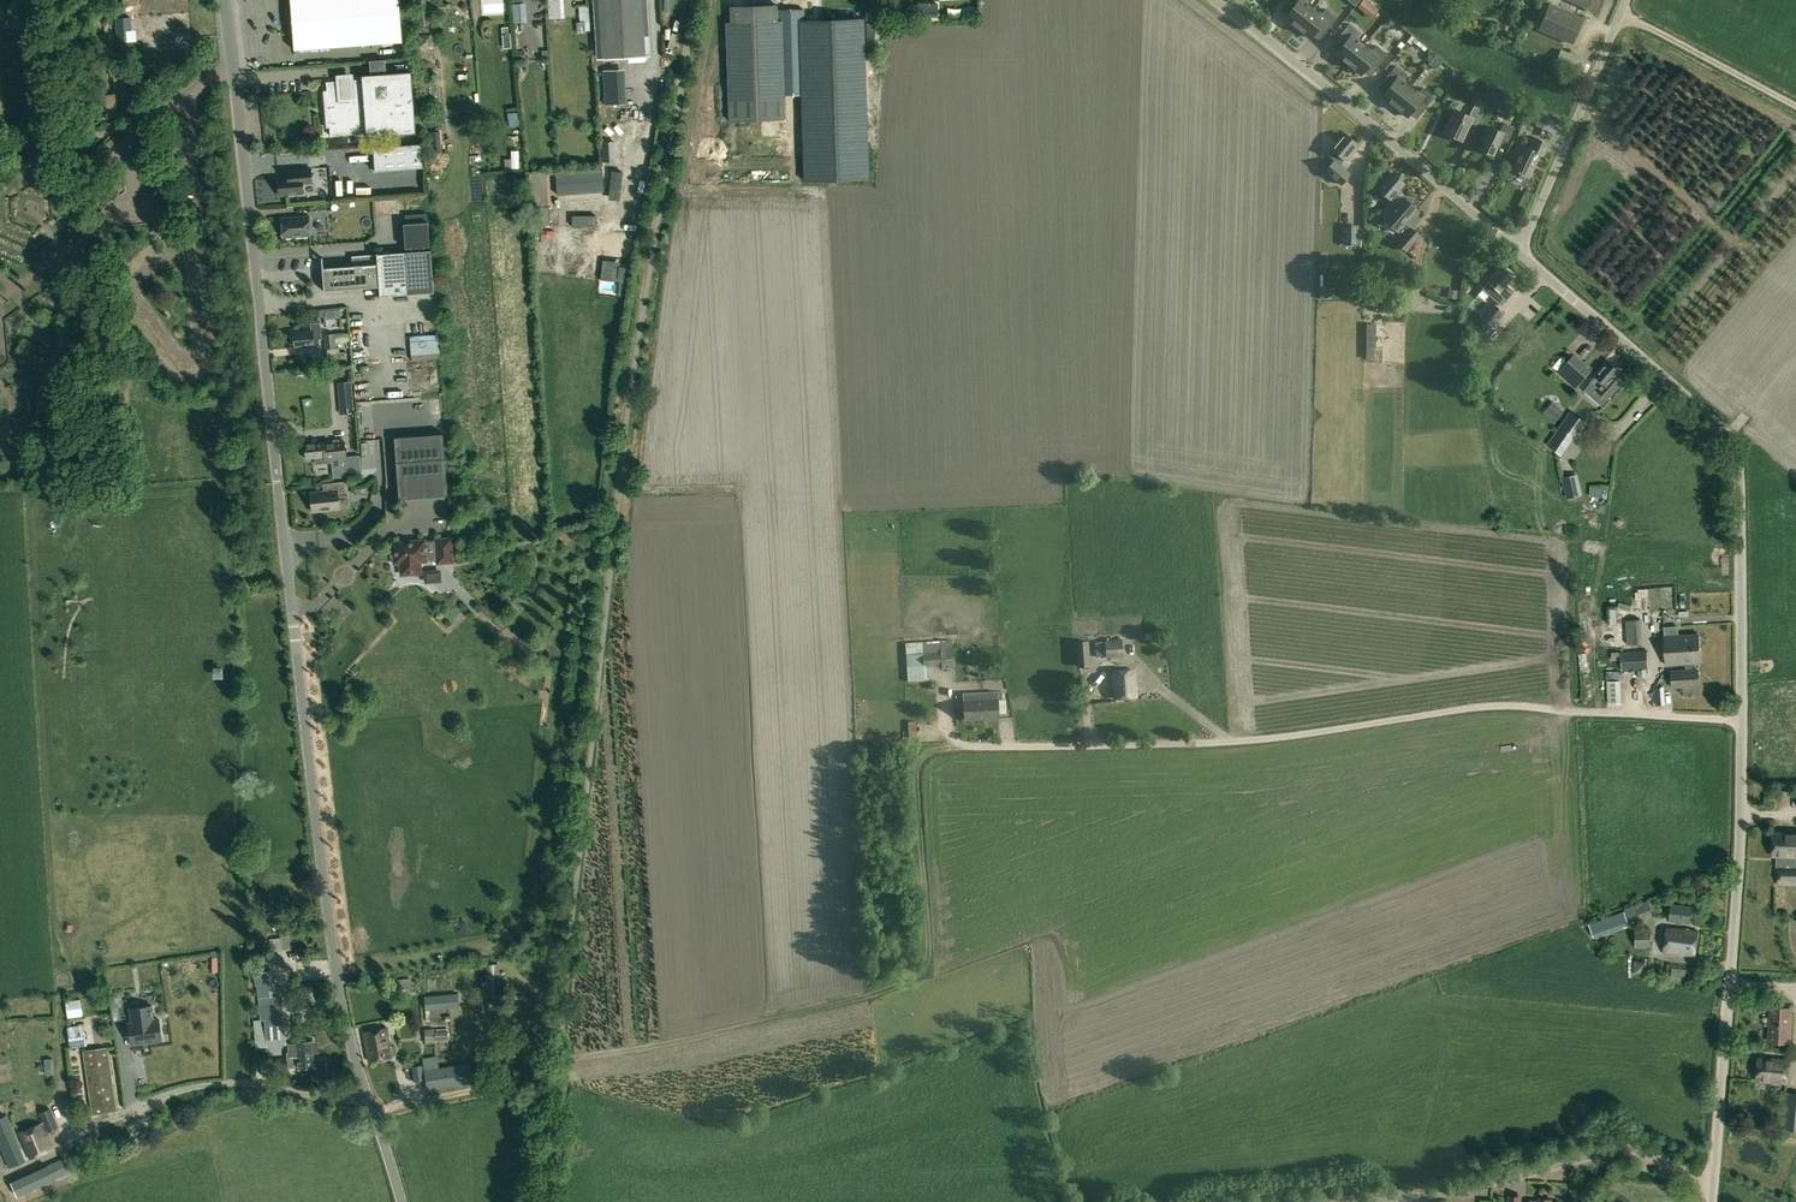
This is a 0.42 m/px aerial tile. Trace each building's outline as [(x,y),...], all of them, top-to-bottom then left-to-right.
[(294,49),(401,41),(398,0),(290,0),(294,49)] [(602,59),(645,56),(641,0),(598,0),(602,59)] [(1313,8),(1306,2),(1307,0),(1288,0),(1287,1),(1294,6),(1285,18),(1298,28),(1313,8)] [(1383,2),(1380,0),(1361,0),(1360,1),(1375,13),(1383,2)] [(1587,8),(1590,0),(1567,0),(1587,8)] [(521,24),(519,4),(512,5),(513,24),(521,24)] [(784,118),(781,20),(777,20),(776,4),(730,6),(731,22),(726,22),(729,120),(784,118)] [(917,16),(936,16),(937,4),(917,4),(917,16)] [(1582,18),(1549,4),(1538,29),(1572,43),(1582,18)] [(587,7),(578,7),(578,19),(587,19),(587,7)] [(1313,8),(1298,28),(1311,38),(1319,27),(1326,32),(1337,18),(1326,9),(1321,15),(1313,8)] [(863,18),(799,20),(804,181),(868,179),(863,18)] [(584,21),(577,22),(576,22),(576,33),(578,33),(585,32),(584,21)] [(867,23),(866,53),(882,53),(883,23),(867,23)] [(1349,64),(1364,45),(1357,38),(1361,33),(1350,24),(1338,38),(1345,43),(1336,54),(1349,64)] [(502,34),(503,41),(511,40),(510,33),(502,34)] [(124,34),(125,59),(139,58),(138,34),(124,34)] [(1364,45),(1349,64),(1361,75),(1370,64),(1377,69),(1388,55),(1377,46),(1372,51),(1364,45)] [(1437,55),(1429,64),(1436,70),(1444,61),(1437,55)] [(407,60),(408,67),(416,66),(415,58),(407,60)] [(133,65),(112,67),(114,81),(135,79),(133,65)] [(1395,106),(1411,87),(1403,81),(1407,75),(1396,66),(1385,80),(1391,85),(1382,96),(1395,106)] [(626,103),(624,69),(602,71),(604,105),(626,103)] [(416,133),(411,72),(362,75),(362,79),(326,82),(327,90),(323,90),(326,128),(329,127),(330,136),(366,133),(366,137),(416,133)] [(1411,87),(1395,106),(1408,117),(1417,106),(1423,111),(1435,97),(1423,88),(1418,93),(1411,87)] [(1461,140),(1469,124),(1476,128),(1488,103),(1478,98),(1474,107),(1469,116),(1454,109),(1444,132),(1461,140)] [(1520,112),(1516,120),(1521,123),(1522,122),(1523,123),(1526,115),(1525,115),(1526,113),(1521,110),(1520,112)] [(601,119),(609,118),(608,111),(600,112),(601,119)] [(1503,123),(1499,131),(1488,126),(1478,148),(1493,155),(1501,140),(1507,143),(1514,128),(1503,123)] [(1344,159),(1357,144),(1345,134),(1332,149),(1328,155),(1334,160),(1324,171),(1341,186),(1351,174),(1339,163),(1343,159),(1344,159)] [(1512,158),(1516,160),(1512,170),(1528,177),(1540,154),(1543,155),(1549,144),(1531,135),(1526,146),(1520,143),(1512,158)] [(117,140),(115,137),(107,143),(109,146),(117,140)] [(615,161),(614,142),(601,143),(602,162),(615,161)] [(421,143),(373,147),(375,170),(423,166),(421,143)] [(557,193),(603,190),(602,167),(555,171),(557,193)] [(312,183),(311,168),(286,170),(287,178),(278,178),(279,195),(303,193),(302,184),(312,183)] [(608,195),(620,196),(622,172),(611,171),(608,195)] [(551,205),(550,172),(527,173),(529,206),(551,205)] [(1391,199),(1397,193),(1404,184),(1392,172),(1377,189),(1390,200),(1391,199)] [(1402,197),(1397,193),(1391,199),(1396,204),(1383,219),(1403,236),(1410,228),(1405,223),(1417,209),(1414,206),(1416,204),(1408,197),(1406,199),(1403,197),(1402,197)] [(540,207),(541,224),(550,223),(549,206),(540,207)] [(1372,222),(1378,214),(1373,210),(1367,218),(1372,222)] [(282,237),(310,235),(308,216),(281,218),(282,237)] [(571,226),(596,226),(596,216),(571,216),(571,226)] [(405,248),(429,246),(428,221),(403,223),(405,248)] [(1344,225),(1343,245),(1358,246),(1358,244),(1365,244),(1365,228),(1359,228),(1359,225),(1344,225)] [(1403,236),(1397,243),(1406,250),(1419,235),(1411,227),(1410,228),(1403,236)] [(322,269),(319,270),(319,276),(322,275),(323,291),(324,291),(324,290),(378,286),(379,298),(380,298),(379,296),(406,294),(433,292),(430,251),(377,254),(377,253),(376,253),(377,263),(351,265),(351,263),(352,263),(352,262),(344,263),(345,263),(345,266),(323,268),(322,257),(321,257),(322,269)] [(1506,272),(1501,268),(1483,290),(1497,302),(1504,294),(1501,292),(1513,278),(1511,276),(1513,275),(1507,270),(1506,272)] [(1370,289),(1370,308),(1383,308),(1383,289),(1370,289)] [(1456,299),(1457,291),(1450,290),(1449,298),(1456,299)] [(1492,327),(1505,313),(1493,303),(1481,317),(1483,318),(1475,327),(1483,334),(1490,326),(1492,327)] [(331,315),(341,313),(339,305),(329,307),(331,315)] [(311,330),(293,332),(294,347),(313,345),(319,345),(318,339),(322,339),(320,322),(310,323),(311,330)] [(408,332),(409,359),(437,357),(436,331),(408,332)] [(335,348),(335,342),(334,340),(334,334),(334,333),(324,334),(325,340),(326,349),(335,348)] [(334,340),(335,342),(345,341),(349,341),(348,333),(344,333),(334,334),(334,340)] [(1562,372),(1578,386),(1590,372),(1574,358),(1562,372)] [(1595,376),(1590,382),(1599,389),(1597,391),(1607,399),(1622,383),(1614,377),(1620,371),(1608,361),(1595,376)] [(1552,439),(1566,449),(1585,422),(1571,412),(1552,439)] [(393,437),(395,461),(444,458),(442,433),(393,437)] [(324,440),(305,442),(306,457),(314,457),(315,464),(332,462),(331,459),(346,458),(346,456),(344,440),(324,442),(324,440)] [(359,454),(346,456),(346,458),(348,475),(361,473),(359,454)] [(346,458),(331,459),(332,462),(333,477),(348,476),(348,475),(346,458)] [(444,458),(395,461),(398,498),(447,495),(444,458)] [(1566,490),(1580,486),(1577,475),(1563,479),(1566,490)] [(347,480),(329,482),(329,490),(310,492),(312,511),(339,508),(337,496),(348,495),(347,480)] [(392,542),(392,545),(391,548),(391,551),(391,554),(392,557),(393,559),(394,563),(401,562),(402,565),(403,567),(405,569),(408,570),(411,570),(413,570),(416,568),(418,566),(419,564),(419,561),(436,559),(437,562),(452,561),(450,537),(435,538),(435,540),(424,541),(424,539),(392,542)] [(353,553),(358,562),(368,557),(363,548),(353,553)] [(1618,604),(1607,605),(1608,617),(1619,616),(1618,604)] [(1626,620),(1627,645),(1643,644),(1641,619),(1626,620)] [(1698,634),(1678,635),(1677,626),(1664,627),(1666,665),(1685,664),(1685,671),(1671,672),(1672,687),(1699,685),(1697,670),(1693,670),(1693,663),(1700,663),(1698,634)] [(1105,641),(1095,642),(1097,657),(1106,656),(1106,658),(1124,657),(1122,639),(1105,640),(1105,641)] [(1091,666),(1089,640),(1076,641),(1078,667),(1091,666)] [(940,643),(906,646),(908,681),(927,680),(927,666),(942,665),(942,669),(954,668),(952,642),(940,643)] [(1589,648),(1581,649),(1584,666),(1591,664),(1589,648)] [(1622,671),(1649,669),(1647,650),(1621,652),(1622,671)] [(1112,671),(1114,698),(1137,697),(1135,670),(1112,671)] [(1620,703),(1620,681),(1607,682),(1608,704),(1620,703)] [(963,701),(964,701),(965,718),(998,717),(998,700),(1003,700),(1002,692),(998,692),(998,691),(963,693),(963,701)] [(1792,866),(1793,858),(1795,859),(1795,831),(1784,830),(1784,832),(1774,831),(1772,856),(1779,856),(1778,884),(1795,884),(1795,866),(1792,866)] [(1589,923),(1593,937),(1638,922),(1637,920),(1653,914),(1648,900),(1632,906),(1632,905),(1624,908),(1625,911),(1589,923)] [(1671,904),(1668,921),(1690,923),(1692,906),(1671,904)] [(1664,951),(1694,955),(1698,932),(1667,927),(1664,951)] [(1651,929),(1635,929),(1635,947),(1651,947),(1651,929)] [(274,951),(293,948),(290,932),(280,933),(281,938),(269,940),(271,950),(274,950),(274,951)] [(1645,974),(1646,962),(1634,961),(1633,973),(1645,974)] [(499,979),(498,963),(486,963),(487,978),(484,978),(485,988),(487,988),(487,992),(485,992),(486,1002),(501,1001),(500,998),(502,998),(501,979),(499,979)] [(1686,970),(1672,968),(1670,979),(1685,981),(1686,970)] [(255,971),(255,984),(257,984),(258,997),(261,1019),(253,1019),(255,1047),(286,1044),(281,995),(272,996),(270,970),(255,971)] [(458,994),(424,997),(425,1010),(459,1007),(458,994)] [(66,1003),(68,1017),(82,1015),(80,1001),(66,1003)] [(130,1011),(132,1025),(128,1026),(132,1048),(163,1043),(160,1021),(154,1022),(152,1008),(130,1011)] [(1770,1024),(1770,1025),(1790,1026),(1791,1009),(1771,1008),(1771,1015),(1773,1015),(1773,1024),(1770,1024)] [(70,1047),(87,1045),(84,1024),(67,1026),(70,1047)] [(1789,1043),(1790,1026),(1770,1025),(1772,1025),(1772,1035),(1770,1034),(1769,1042),(1789,1043)] [(387,1027),(363,1032),(369,1061),(392,1057),(392,1055),(395,1055),(396,1053),(395,1048),(393,1047),(390,1047),(387,1027)] [(433,1028),(424,1029),(425,1043),(434,1042),(434,1039),(448,1038),(447,1030),(433,1031),(433,1028)] [(289,1056),(287,1056),(287,1057),(269,1058),(267,1060),(268,1068),(270,1070),(273,1070),(273,1068),(311,1065),(312,1077),(326,1076),(325,1058),(313,1059),(312,1041),(295,1042),(295,1043),(288,1043),(289,1056)] [(112,1076),(110,1063),(107,1046),(83,1050),(92,1114),(116,1110),(112,1076)] [(1789,1059),(1758,1056),(1755,1079),(1787,1083),(1789,1059)] [(52,1059),(44,1059),(45,1074),(53,1074),(52,1059)] [(470,1063),(424,1070),(427,1089),(473,1082),(470,1063)] [(421,1065),(412,1067),(414,1081),(424,1080),(421,1065)] [(526,1082),(536,1080),(534,1072),(524,1074),(526,1082)] [(1784,1092),(1780,1129),(1795,1130),(1795,1093),(1784,1092)] [(19,1131),(25,1144),(31,1157),(52,1148),(45,1131),(57,1126),(49,1108),(40,1112),(44,1121),(19,1131)] [(6,1115),(0,1117),(0,1149),(8,1168),(25,1160),(6,1115)] [(577,1140),(577,1124),(568,1124),(568,1140),(577,1140)] [(64,1156),(10,1181),(17,1196),(71,1171),(64,1156)]
